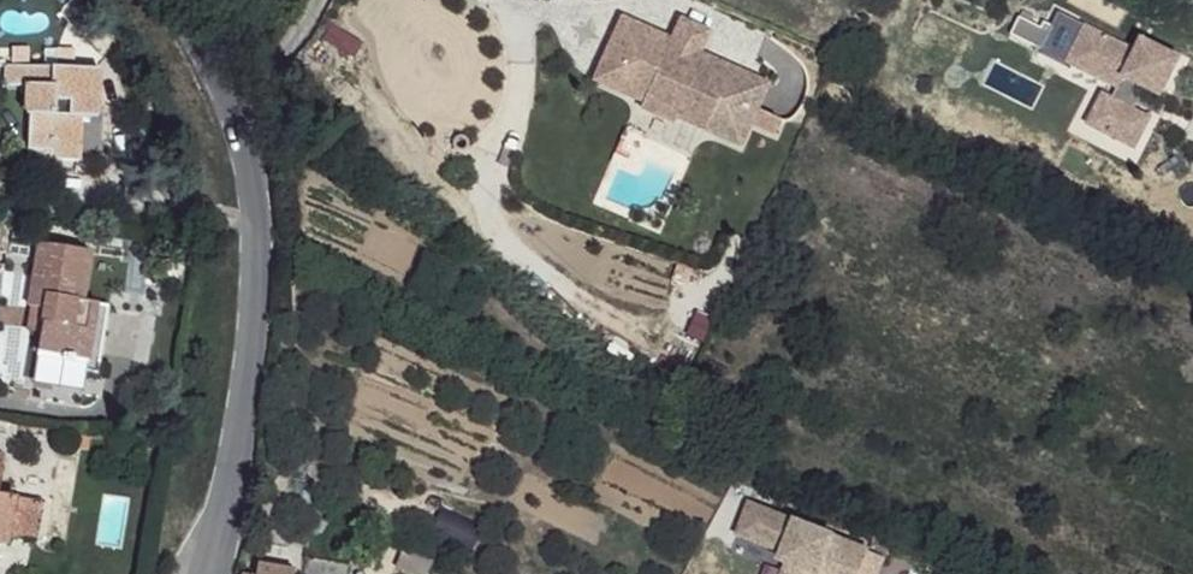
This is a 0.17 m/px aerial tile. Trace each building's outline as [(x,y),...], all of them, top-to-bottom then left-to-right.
[(673,40),(622,18),(601,68),(649,88),(644,100),(642,105),(675,120),(677,114),(740,142),(768,81),(697,51),(693,59),(669,48),(673,40)] [(683,18),(669,48),(693,59),(697,51),(707,28),(683,18)] [(1155,94),(1174,56),(1136,37),(1131,48),(1080,23),(1062,59),(1112,85),(1105,98),(1115,103),(1100,130),(1129,145),(1144,115),(1125,105),(1136,84),(1155,94)] [(649,88),(601,68),(596,79),(644,100),(649,88)] [(98,72),(4,70),(3,91),(24,92),(23,120),(31,121),(28,152),(49,151),(49,162),(79,162),(79,116),(96,116),(98,72)] [(1144,115),(1155,94),(1136,84),(1125,105),(1144,115)] [(77,251),(34,245),(25,308),(40,312),(37,338),(34,357),(57,359),(54,375),(97,379),(105,309),(81,308),(69,305),(77,251)] [(88,252),(77,251),(69,305),(81,308),(88,252)] [(40,312),(25,308),(23,334),(37,338),(40,312)] [(4,557),(5,549),(30,552),(34,507),(0,504),(0,557),(4,557)] [(754,506),(740,536),(784,556),(788,568),(786,573),(864,573),(870,560),(754,506)] [(288,563),(253,555),(251,573),(287,573),(288,563)] [(871,559),(870,560),(864,573),(882,573),(886,566),(871,559)]
